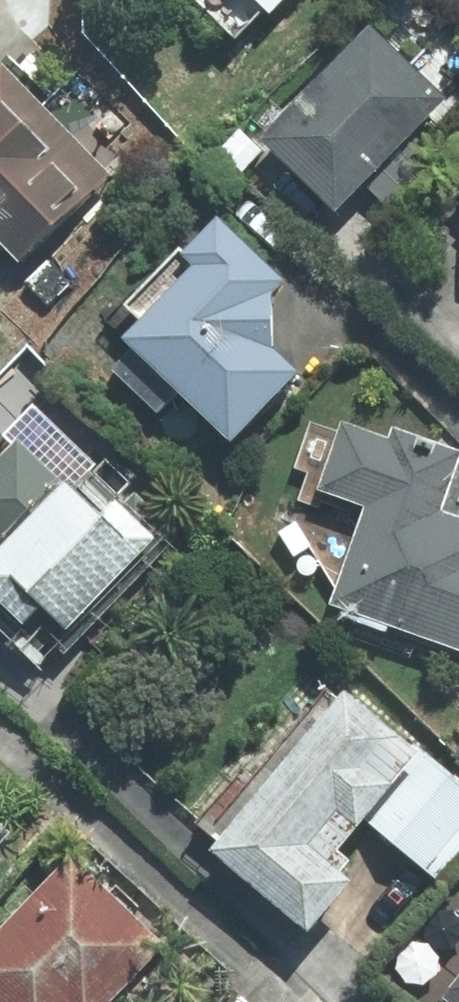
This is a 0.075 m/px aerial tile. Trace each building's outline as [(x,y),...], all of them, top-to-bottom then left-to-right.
[(276,134),(343,215),(458,117),(458,108),(397,33),(276,134)] [(86,197),(117,169),(19,56),(0,72),(0,223),(35,263),(96,209),(86,197)] [(318,371),(295,346),(294,288),(301,276),(251,223),(213,252),(221,262),(148,327),(159,339),(128,366),(168,411),(199,383),(245,435),(318,371)] [(96,454),(32,389),(0,421),(0,540),(5,545),(0,550),(0,580),(44,624),(64,604),(85,625),(176,534),(96,454)] [(457,506),(458,500),(458,443),(357,413),(336,487),(373,498),(339,615),(458,650),(458,506),(457,506)] [(266,796),(227,848),(332,926),(371,874),(347,857),(370,827),(427,870),(458,827),(458,763),(351,682),(266,796)] [(27,826),(0,802),(0,857),(27,826)] [(176,938),(83,852),(3,937),(0,941),(0,994),(8,1001),(116,1001),(176,938)]
